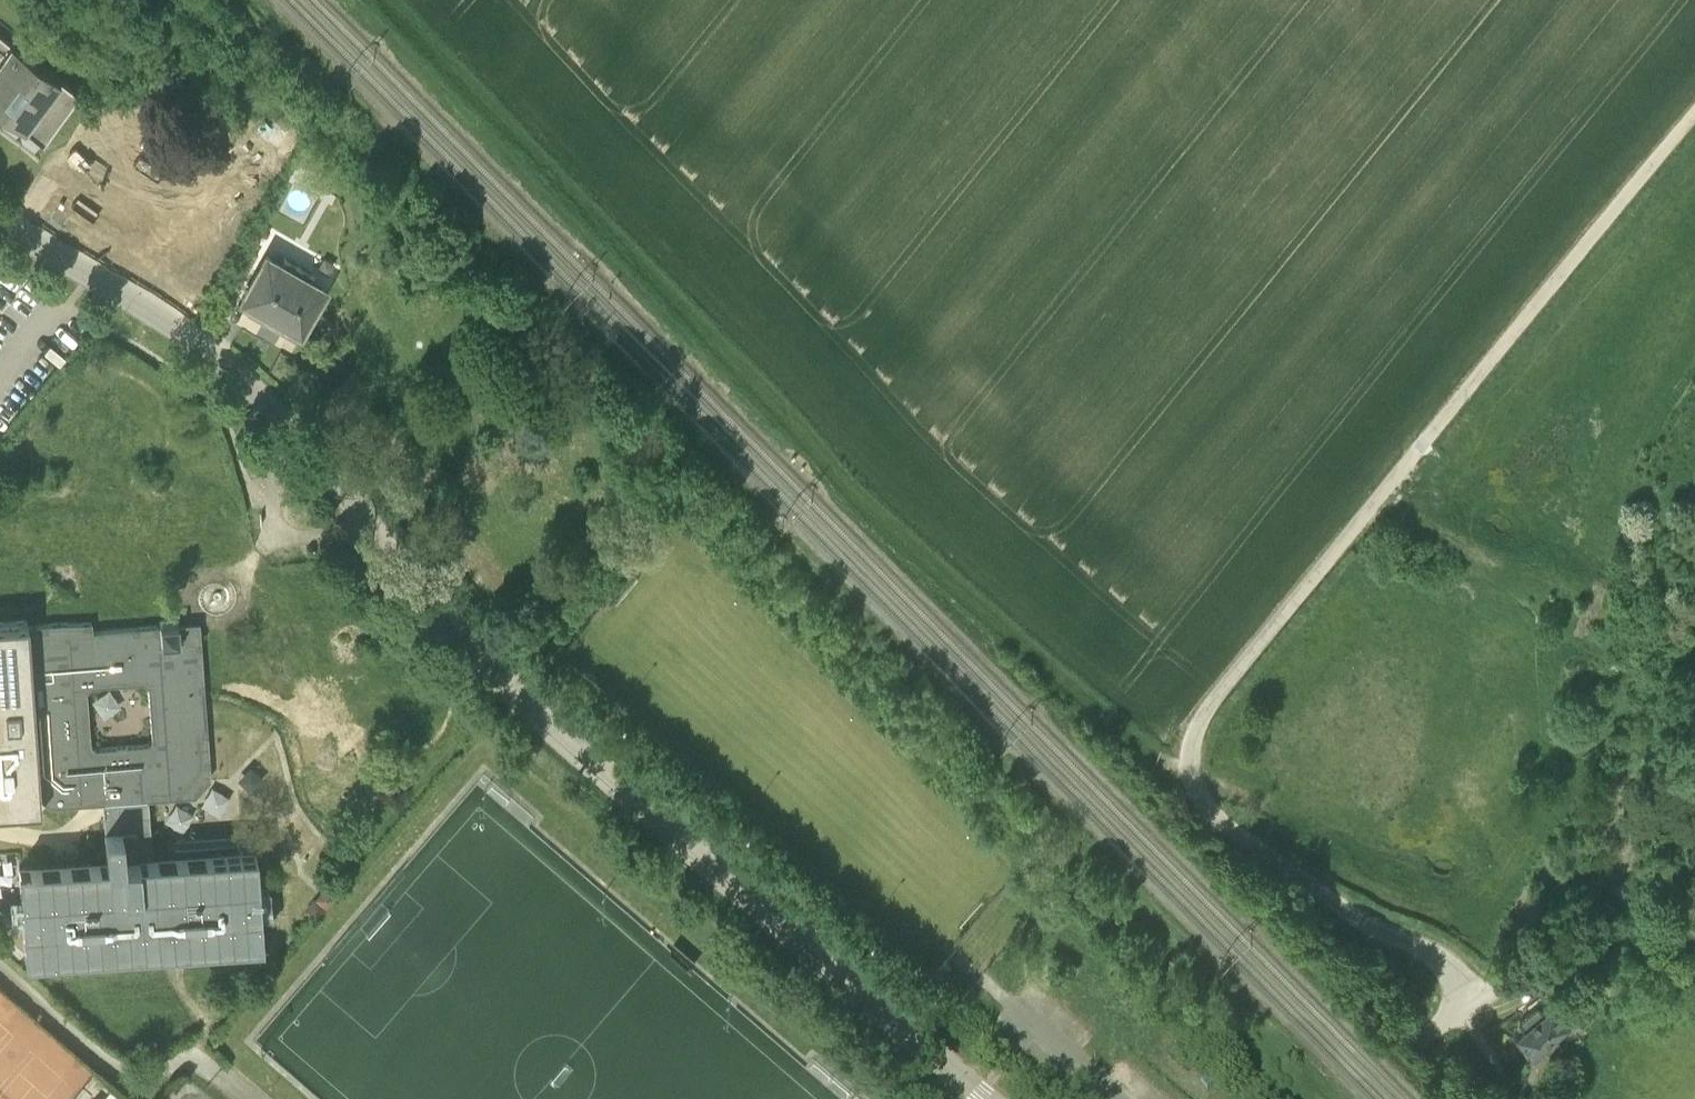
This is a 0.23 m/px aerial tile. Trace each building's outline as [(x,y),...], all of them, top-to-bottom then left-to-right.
[(42,138),(78,89),(0,31),(0,107),(42,138)] [(200,159),(190,177),(214,190),(224,172),(200,159)] [(86,207),(205,265),(222,231),(203,222),(218,192),(165,167),(156,186),(108,163),(86,207)] [(266,256),(242,298),(274,316),(277,310),(285,315),(282,321),(300,331),(324,289),(310,281),(314,273),(298,264),(286,257),(282,264),(266,256)] [(11,808),(33,807),(39,799),(41,797),(51,786),(58,792),(50,800),(56,805),(81,803),(103,802),(104,819),(107,856),(107,860),(20,866),(19,866),(21,897),(22,905),(23,921),(23,924),(23,925),(25,955),(261,939),(259,908),(257,885),(255,850),(152,857),(148,799),(153,798),(172,796),(195,795),(211,777),(211,776),(209,754),(207,730),(245,727),(265,726),(282,740),(283,756),(278,762),(279,767),(284,772),(286,793),(281,799),(287,804),(288,816),(293,815),(293,819),(288,825),(295,831),(299,831),(300,842),(324,840),(323,829),(328,829),(334,822),(327,816),(327,813),(332,813),(332,801),(337,795),(331,790),(331,785),(335,779),(329,769),(334,763),(334,758),(328,753),(327,737),(341,720),(357,719),(363,724),(374,723),(379,717),(400,716),(406,721),(411,715),(423,714),(422,709),(426,709),(432,714),(438,707),(438,702),(448,702),(447,678),(436,679),(436,674),(429,668),(423,674),(420,675),(419,670),(408,670),(402,665),(397,671),(386,672),(380,667),(375,673),(354,674),(349,669),(343,675),(338,675),(322,661),(320,645),(325,639),(325,634),(319,629),(318,608),(323,602),(317,597),(316,585),(311,585),(311,582),(316,576),(309,570),(304,570),(304,559),(280,561),(281,572),(276,572),(270,579),(276,584),(277,588),(271,588),(272,600),(267,606),(273,611),(273,616),(268,622),(274,627),(274,632),(269,638),(270,643),(276,648),(277,664),(262,681),(204,685),(200,632),(179,633),(178,617),(159,619),(160,624),(135,626),(131,567),(146,551),(162,550),(167,554),(173,554),(178,548),(199,547),(205,552),(210,546),(221,545),(221,540),(225,540),(231,545),(237,538),(237,533),(247,533),(246,510),(246,509),(235,510),(235,505),(228,499),(222,505),(219,506),(218,500),(207,501),(201,496),(196,502),(191,502),(185,497),(180,503),(175,503),(169,498),(163,499),(158,505),(142,506),(126,491),(125,475),(130,470),(129,459),(123,454),(122,433),(127,427),(121,422),(120,410),(115,410),(114,407),(120,401),(113,395),(108,395),(107,384),(84,386),(85,397),(80,397),(74,404),(80,409),(81,413),(75,413),(76,425),(71,431),(77,436),(77,446),(73,452),(78,457),(80,478),(75,484),(81,489),(81,495),(67,511),(51,512),(45,508),(45,507),(40,508),(34,514),(13,515),(8,510),(3,516),(0,516),(0,561),(6,561),(11,566),(17,560),(22,560),(27,564),(33,559),(38,558),(43,563),(49,563),(54,557),(70,556),(86,571),(88,591),(90,620),(37,623),(37,624),(27,625),(27,618),(0,619),(0,809),(11,808)] [(1549,1077),(1566,1063),(1577,1055),(1566,1040),(1561,1044),(1557,1039),(1580,1020),(1564,999),(1519,1036),(1534,1055),(1530,1058),(1534,1063),(1536,1061),(1549,1077)]
